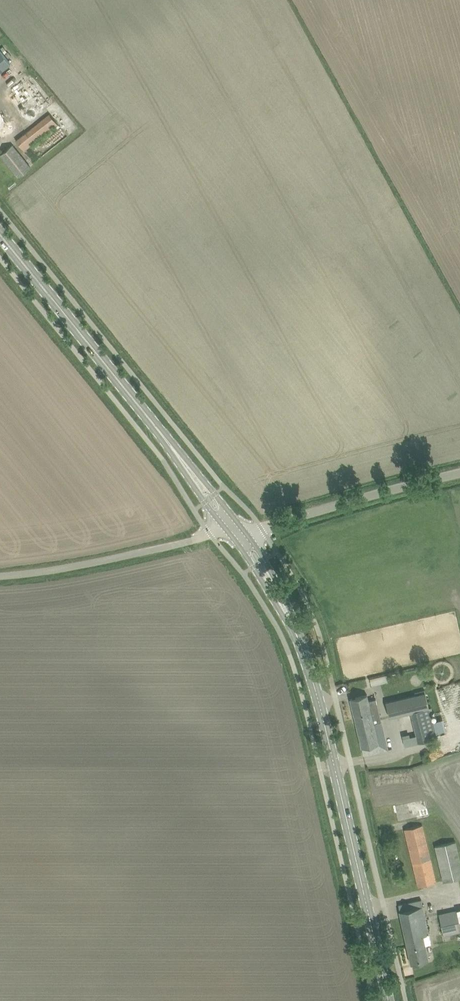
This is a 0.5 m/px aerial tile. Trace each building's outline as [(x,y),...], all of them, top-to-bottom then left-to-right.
[(10,63),(0,49),(0,71),(10,63)] [(8,95),(29,121),(52,101),(31,76),(8,95)] [(11,127),(0,113),(0,136),(11,127)] [(16,140),(24,150),(57,123),(50,114),(16,140)] [(0,154),(18,177),(26,170),(30,167),(12,144),(8,148),(0,154)] [(403,737),(405,746),(436,738),(425,693),(386,702),(389,717),(411,712),(417,734),(403,737)] [(360,696),(350,698),(364,755),(373,753),(388,749),(379,712),(376,698),(368,700),(367,694),(360,696)] [(405,828),(419,886),(436,882),(422,824),(405,828)] [(444,880),(459,877),(459,859),(456,840),(435,845),(444,880)] [(398,904),(411,963),(421,961),(428,960),(425,944),(431,943),(421,899),(398,904)] [(443,935),(459,931),(459,909),(439,914),(443,935)]
